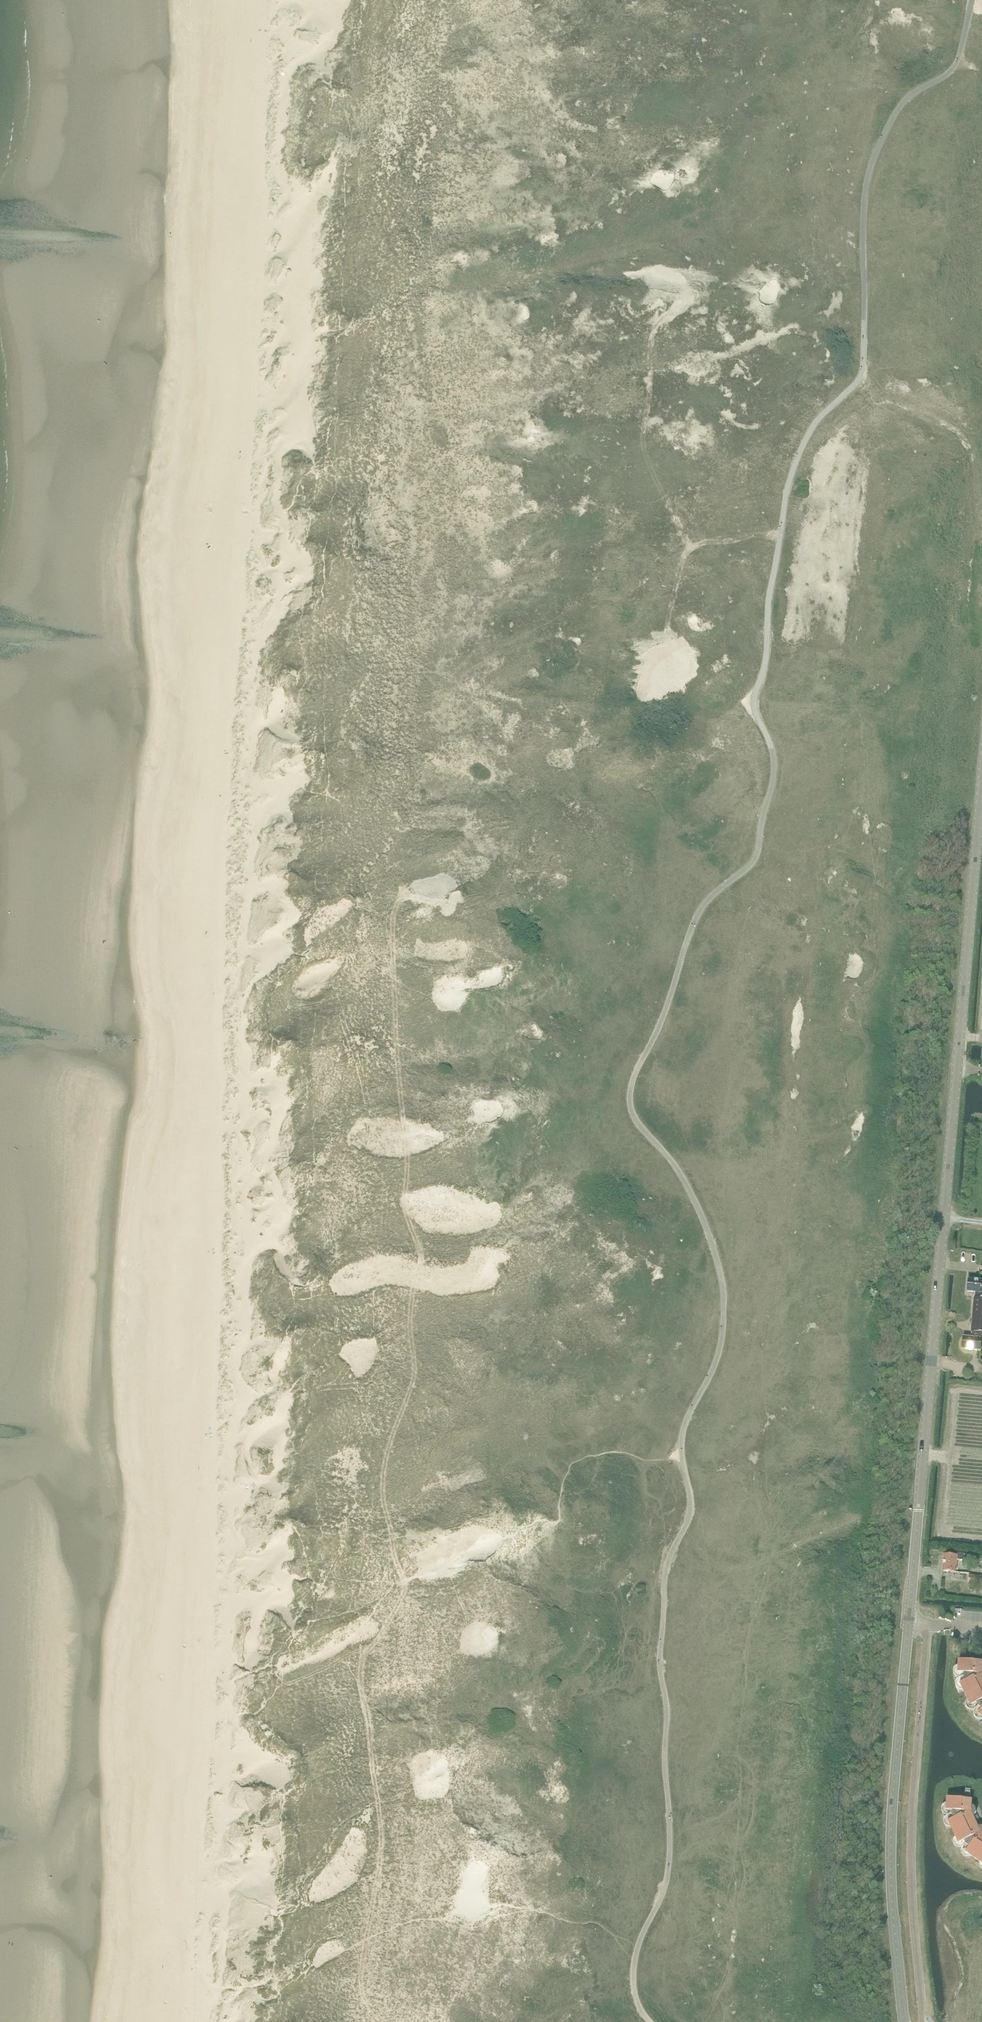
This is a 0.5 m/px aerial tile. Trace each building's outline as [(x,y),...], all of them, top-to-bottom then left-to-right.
[(981,1289),(981,1281),(968,1280),(967,1292),(976,1292),(975,1299),(974,1299),(973,1315),(981,1316),(981,1291),(981,1289)] [(973,1315),(971,1332),(972,1332),(972,1338),(963,1337),(962,1349),(981,1351),(981,1339),(981,1340),(981,1316),(973,1315)] [(964,1561),(965,1555),(957,1554),(957,1556),(944,1555),(942,1571),(956,1572),(957,1561),(964,1561)] [(969,1575),(968,1583),(981,1585),(981,1577),(969,1575)] [(959,1661),(958,1674),(964,1674),(964,1678),(966,1682),(960,1685),(971,1707),(977,1704),(978,1708),(981,1710),(978,1715),(981,1718),(981,1663),(959,1661)] [(978,1826),(974,1817),(976,1813),(975,1808),(971,1805),(972,1800),(947,1797),(946,1810),(952,1811),(952,1815),(954,1819),(948,1821),(958,1844),(964,1841),(966,1845),(969,1847),(966,1852),(981,1863),(981,1827),(978,1826)]
